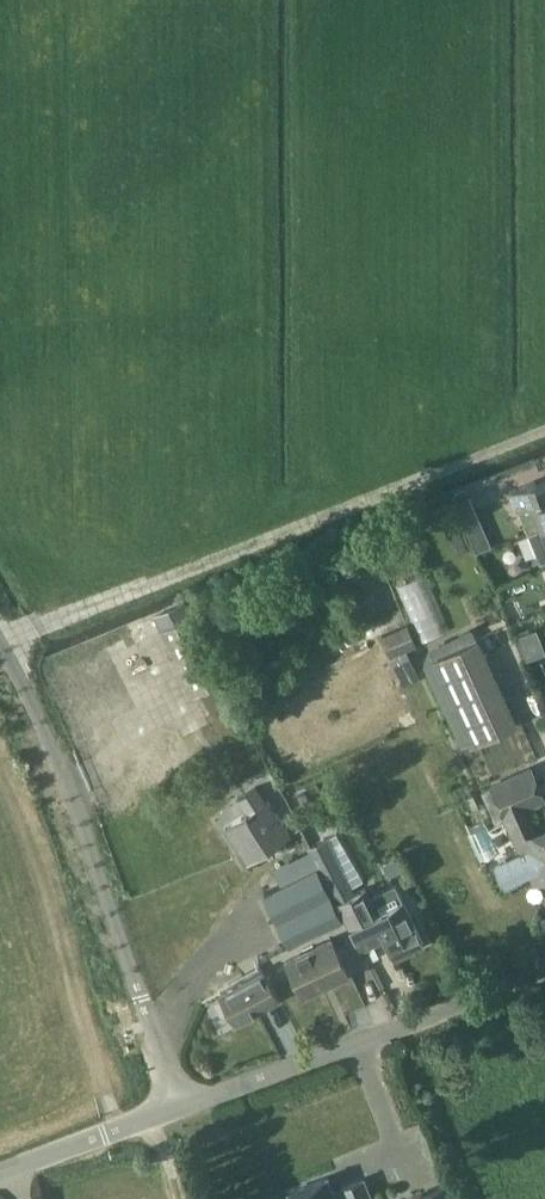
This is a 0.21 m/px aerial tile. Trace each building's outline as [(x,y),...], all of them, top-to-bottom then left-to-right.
[(544,526),(544,483),(537,486),(536,481),(511,491),(528,532),(544,526)] [(472,492),(457,499),(478,548),(493,542),(472,492)] [(528,532),(540,564),(544,562),(544,526),(528,532)] [(425,637),(449,626),(424,571),(399,582),(425,637)] [(185,599),(154,614),(195,694),(224,679),(185,599)] [(406,623),(380,635),(389,655),(415,643),(406,623)] [(431,656),(451,701),(495,681),(475,637),(431,656)] [(451,701),(469,742),(513,722),(495,681),(451,701)] [(489,785),(502,816),(541,799),(528,768),(489,785)] [(248,861),(290,834),(268,800),(266,801),(256,786),(238,798),(247,812),(225,827),(248,861)] [(513,853),(499,859),(510,882),(530,872),(535,883),(544,879),(544,826),(515,840),(519,850),(513,853)] [(325,835),(307,845),(336,900),(338,900),(354,892),(325,835)] [(260,872),(269,891),(265,892),(291,944),(342,919),(317,868),(308,849),(260,872)] [(354,892),(338,900),(350,926),(361,947),(386,935),(396,957),(424,943),(403,900),(395,884),(371,896),(366,886),(354,892)] [(304,997),(346,977),(348,976),(331,941),(287,962),(304,997)] [(236,1020),(278,998),(264,970),(221,993),(236,1020)] [(290,1192),(293,1198),(372,1198),(364,1179),(342,1187),(342,1188),(333,1191),(327,1177),(290,1192)]
